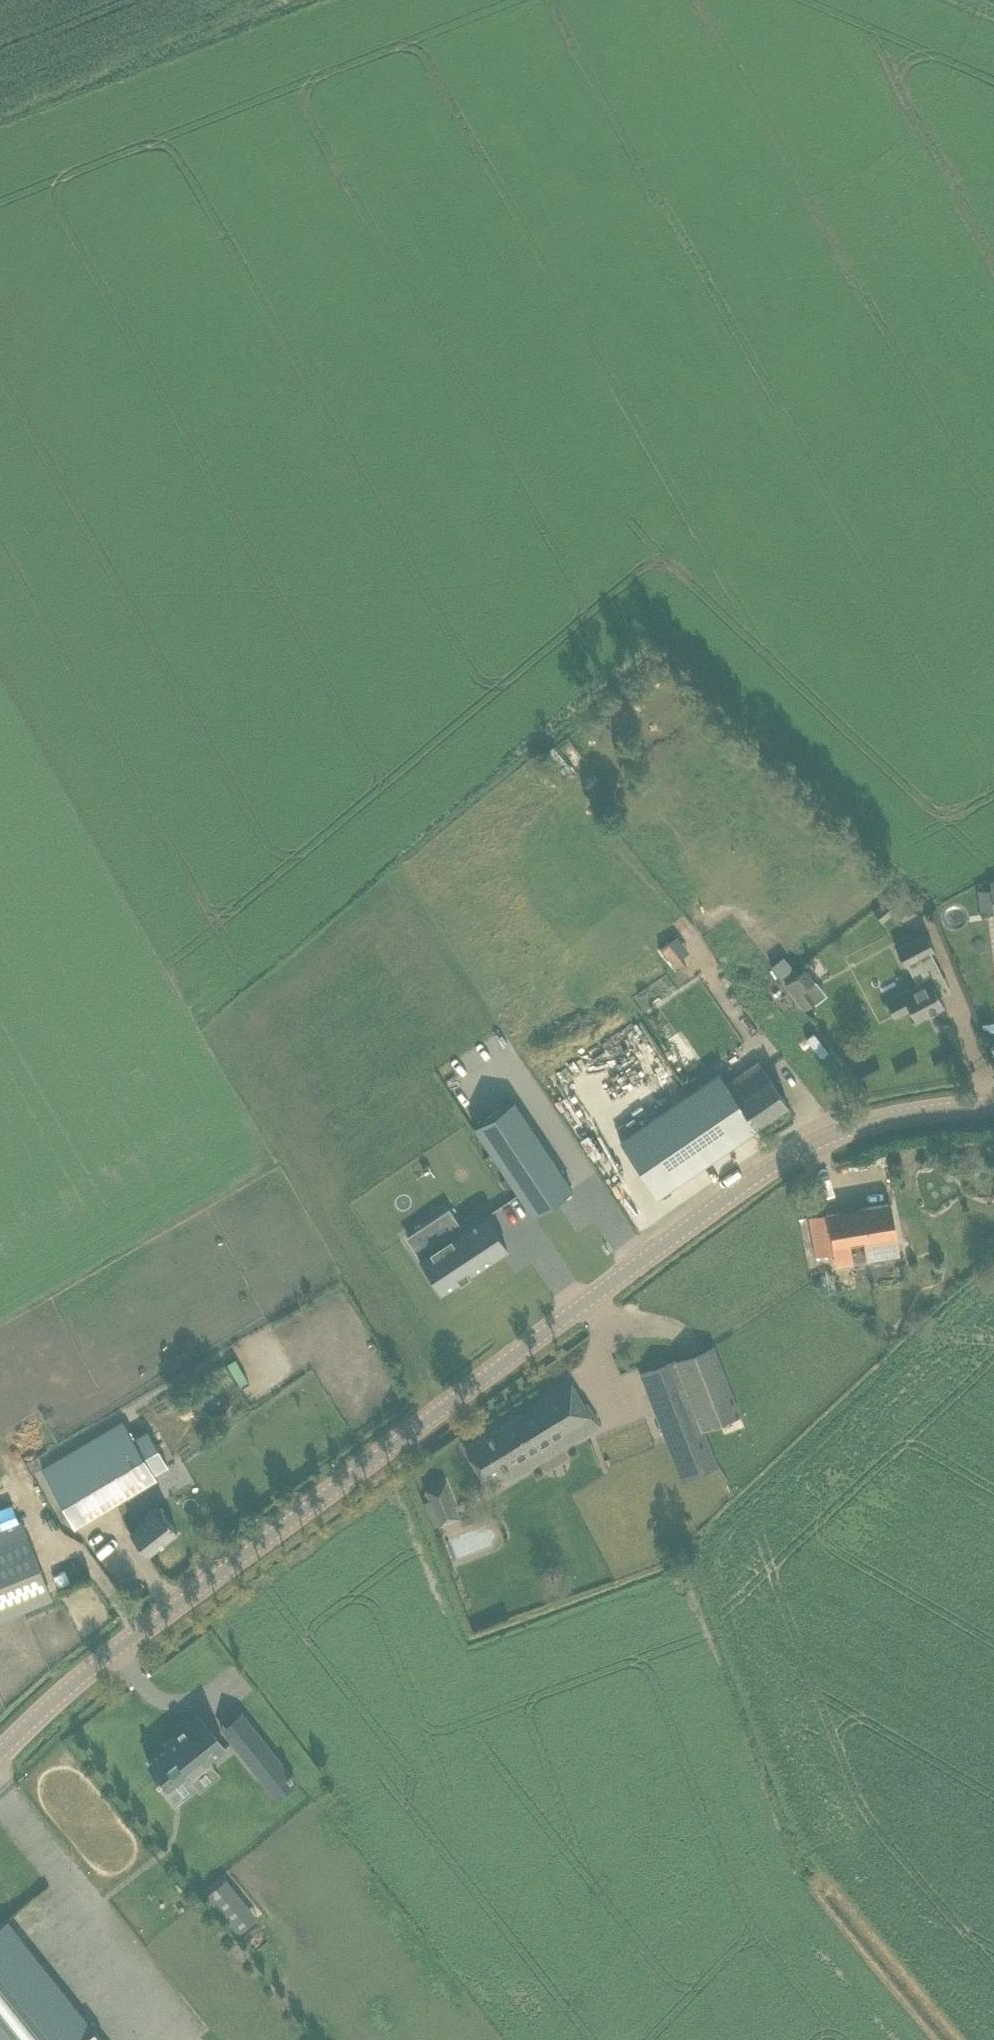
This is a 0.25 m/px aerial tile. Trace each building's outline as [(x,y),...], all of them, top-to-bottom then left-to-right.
[(873,912),(881,921),(892,913),(884,903),(873,912)] [(930,973),(938,969),(939,969),(930,952),(933,950),(925,933),(895,949),(904,965),(906,964),(916,984),(885,1001),(893,1017),(908,1009),(914,1020),(943,1005),(929,978),(930,973)] [(654,949),(668,966),(686,951),(673,935),(654,949)] [(744,945),(725,960),(766,1012),(784,997),(744,945)] [(784,956),(771,966),(779,977),(792,967),(784,956)] [(804,989),(813,982),(803,969),(784,984),(804,1009),(813,1002),(804,989)] [(993,1022),(981,1024),(982,1032),(993,1030),(993,1027),(993,1022)] [(739,1075),(726,1084),(734,1097),(756,1128),(788,1106),(758,1062),(739,1075)] [(718,1073),(619,1141),(657,1196),(756,1128),(734,1097),(718,1073)] [(473,1129),(532,1217),(572,1191),(513,1102),(473,1129)] [(813,1216),(808,1217),(815,1256),(833,1253),(835,1265),(898,1255),(893,1223),(890,1203),(813,1216)] [(418,1249),(416,1250),(421,1257),(419,1259),(441,1292),(458,1280),(459,1282),(460,1281),(459,1279),(467,1274),(468,1276),(469,1275),(468,1273),(506,1248),(485,1215),(454,1236),(449,1229),(418,1249)] [(740,1415),(712,1345),(640,1374),(682,1480),(718,1466),(704,1430),(740,1415)] [(596,1420),(586,1403),(583,1404),(568,1378),(461,1444),(481,1475),(495,1466),(498,1471),(511,1463),(515,1469),(528,1462),(521,1450),(559,1427),(566,1438),(596,1420)] [(132,1438),(129,1433),(122,1422),(40,1468),(74,1525),(155,1477),(153,1474),(168,1466),(146,1429),(132,1438)] [(430,1501),(449,1494),(444,1482),(426,1489),(430,1501)] [(148,1517),(129,1532),(147,1554),(177,1531),(157,1506),(146,1514),(148,1517)] [(20,1520),(0,1528),(0,1618),(51,1597),(20,1520)] [(166,1744),(147,1758),(155,1768),(153,1770),(156,1773),(158,1771),(165,1780),(160,1783),(173,1799),(193,1783),(199,1791),(221,1773),(210,1759),(206,1755),(222,1742),(214,1731),(200,1714),(198,1712),(174,1731),(162,1740),(166,1744)] [(256,1727),(236,1743),(252,1762),(254,1760),(267,1777),(285,1763),(256,1727)] [(236,1932),(255,1914),(220,1876),(201,1893),(236,1932)] [(6,1920),(0,1925),(0,2039),(101,2039),(6,1920)]
